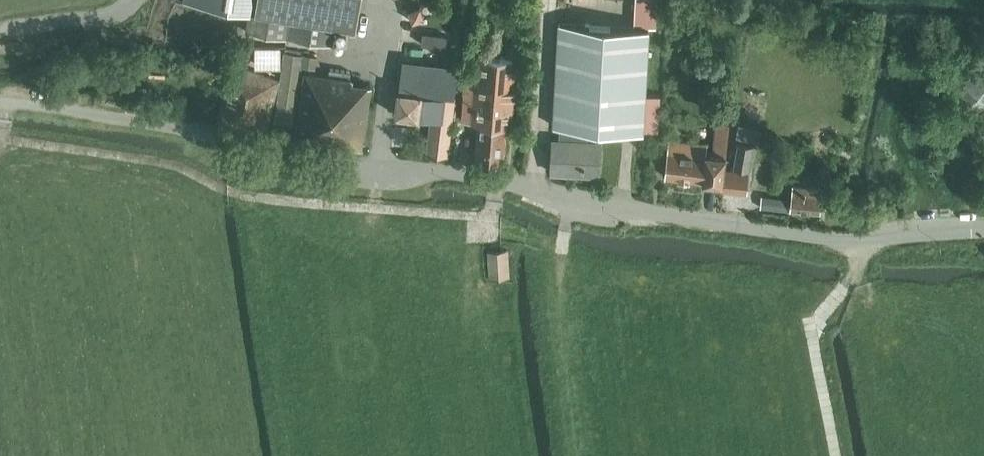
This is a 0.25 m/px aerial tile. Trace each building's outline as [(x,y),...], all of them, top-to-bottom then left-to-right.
[(250,12),(252,0),(184,0),(184,1),(250,12)] [(250,12),(246,32),(334,45),(337,27),(357,30),(362,0),(252,0),(250,12)] [(658,0),(637,0),(636,26),(656,27),(658,0)] [(552,170),(552,172),(561,173),(599,175),(600,173),(601,142),(588,141),(589,128),(643,130),(643,127),(660,129),(663,94),(645,93),(650,28),(603,25),(561,22),(554,127),(560,127),(560,140),(554,140),(552,170)] [(316,69),(318,57),(286,52),(275,124),(293,126),(302,67),(316,69)] [(238,54),(235,60),(248,65),(248,58),(238,54)] [(512,127),(517,58),(477,55),(475,84),(464,83),(461,122),(479,123),(476,160),(503,163),(506,126),(512,127)] [(448,157),(459,67),(403,60),(399,89),(396,114),(432,119),(428,155),(448,157)] [(266,134),(280,81),(234,64),(217,123),(266,134)] [(362,148),(372,86),(352,83),(353,80),(306,73),(296,138),(362,148)] [(958,78),(959,112),(983,111),(983,77),(958,78)] [(724,184),(725,173),(732,121),(719,120),(711,183),(724,184)] [(703,182),(704,173),(708,145),(671,141),(667,178),(703,182)] [(755,144),(740,142),(736,166),(750,168),(755,144)] [(748,192),(751,173),(751,172),(727,169),(725,189),(748,192)] [(821,214),(824,189),(794,186),(792,199),(791,210),(821,214)] [(760,206),(791,210),(792,199),(762,196),(760,206)] [(492,282),(511,280),(508,253),(489,255),(492,282)]
